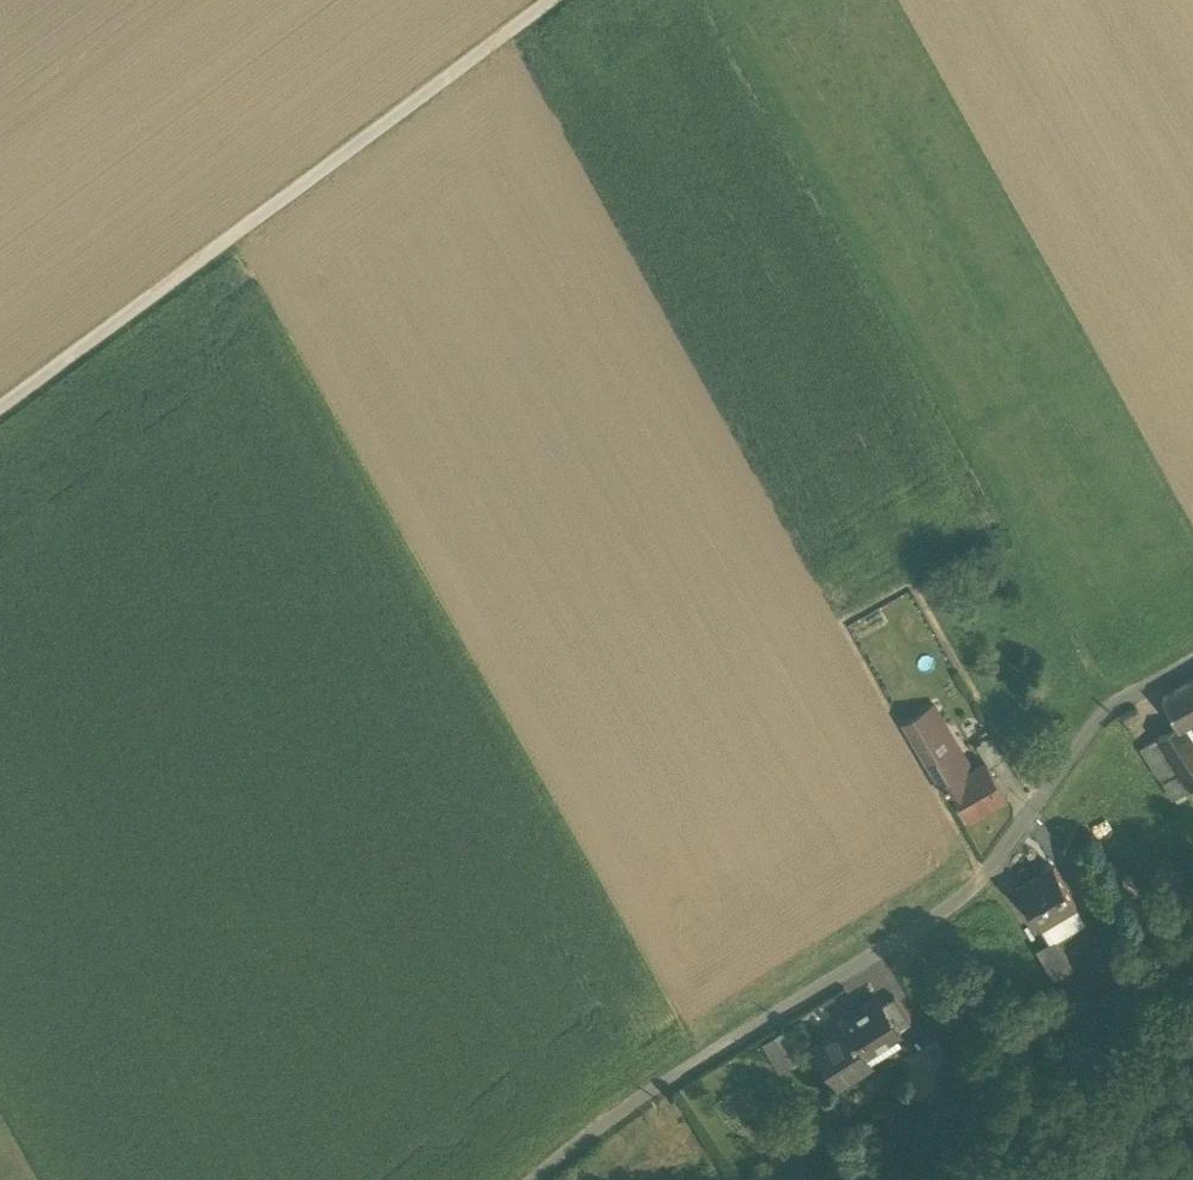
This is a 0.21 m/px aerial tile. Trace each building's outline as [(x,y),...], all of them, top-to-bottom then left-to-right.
[(1162,697),(1177,725),(1178,727),(1179,727),(1192,718),(1192,680),(1162,697)] [(924,709),(903,722),(911,735),(932,723),(924,709)] [(953,759),(932,723),(911,735),(944,790),(951,786),(949,783),(963,775),(953,759)] [(1159,739),(1174,762),(1192,749),(1179,727),(1178,727),(1177,725),(1159,739)] [(1174,762),(1191,790),(1192,789),(1192,749),(1174,762)] [(967,751),(953,759),(963,775),(976,767),(967,751)] [(963,775),(949,783),(951,786),(969,817),(1005,796),(985,762),(976,767),(963,775)] [(1054,866),(1017,887),(1040,925),(1077,903),(1054,866)] [(1055,939),(1037,950),(1055,980),(1073,969),(1055,939)] [(911,1020),(896,994),(884,1002),(899,1027),(911,1020)] [(881,998),(844,1021),(847,1026),(853,1035),(852,1036),(855,1041),(856,1040),(865,1054),(902,1031),(899,1027),(884,1002),(881,998)] [(847,1026),(816,1045),(839,1082),(871,1062),(865,1054),(856,1040),(855,1041),(852,1036),(853,1035),(847,1026)] [(784,1031),(760,1048),(778,1075),(802,1058),(784,1031)]
